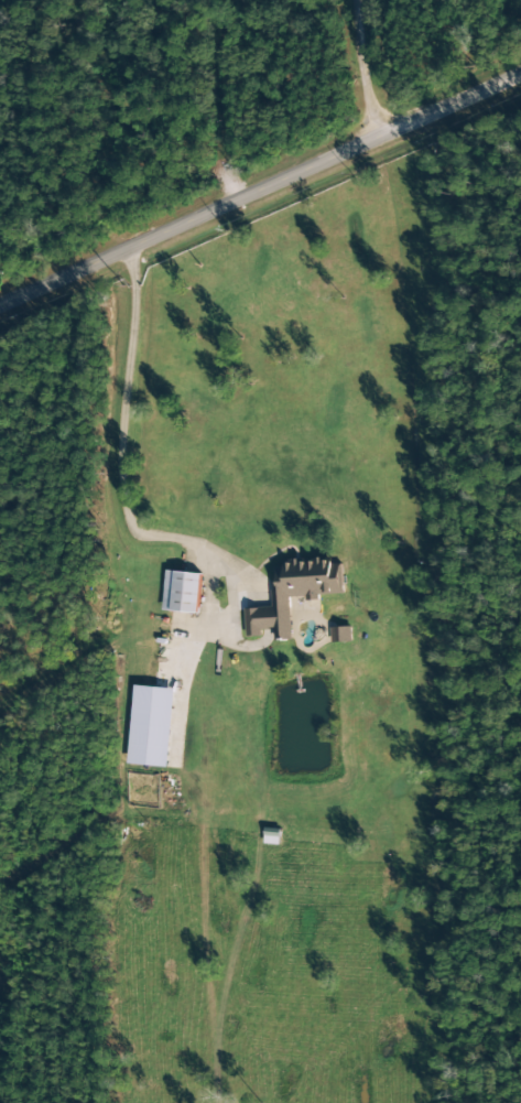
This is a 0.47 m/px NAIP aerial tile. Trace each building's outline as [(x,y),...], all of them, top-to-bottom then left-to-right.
[(289,597),(306,596),(306,598),(342,595),(340,559),(283,562),(284,567),(275,567),(276,590),(271,591),(272,607),(245,609),(247,636),(262,635),(262,631),(274,630),(274,641),(292,640),(289,597)] [(202,575),(167,570),(162,610),(197,614),(202,575)] [(351,627),(332,628),(332,643),(352,642),(351,627)] [(128,765),(169,767),(174,689),(133,686),(128,765)]
